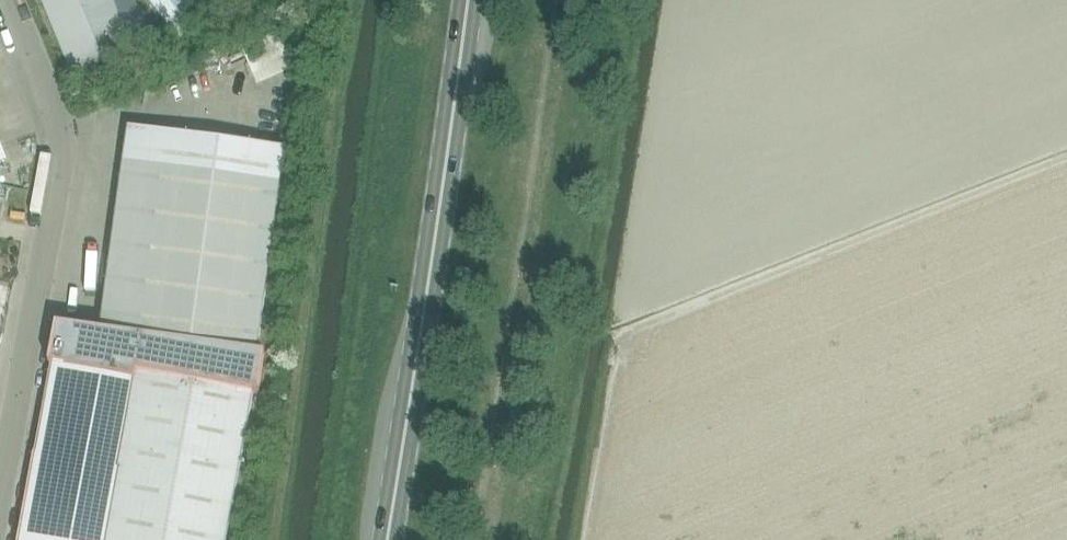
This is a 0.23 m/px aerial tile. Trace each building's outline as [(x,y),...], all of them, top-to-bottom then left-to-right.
[(73,78),(135,53),(113,0),(41,0),(73,78)] [(173,28),(194,13),(185,0),(152,0),(173,28)] [(259,51),(248,56),(258,77),(311,52),(296,19),(254,38),(259,51)] [(258,355),(285,151),(128,130),(100,333),(258,355)] [(18,539),(226,539),(253,395),(259,395),(264,355),(258,355),(100,333),(58,327),(18,539)]
